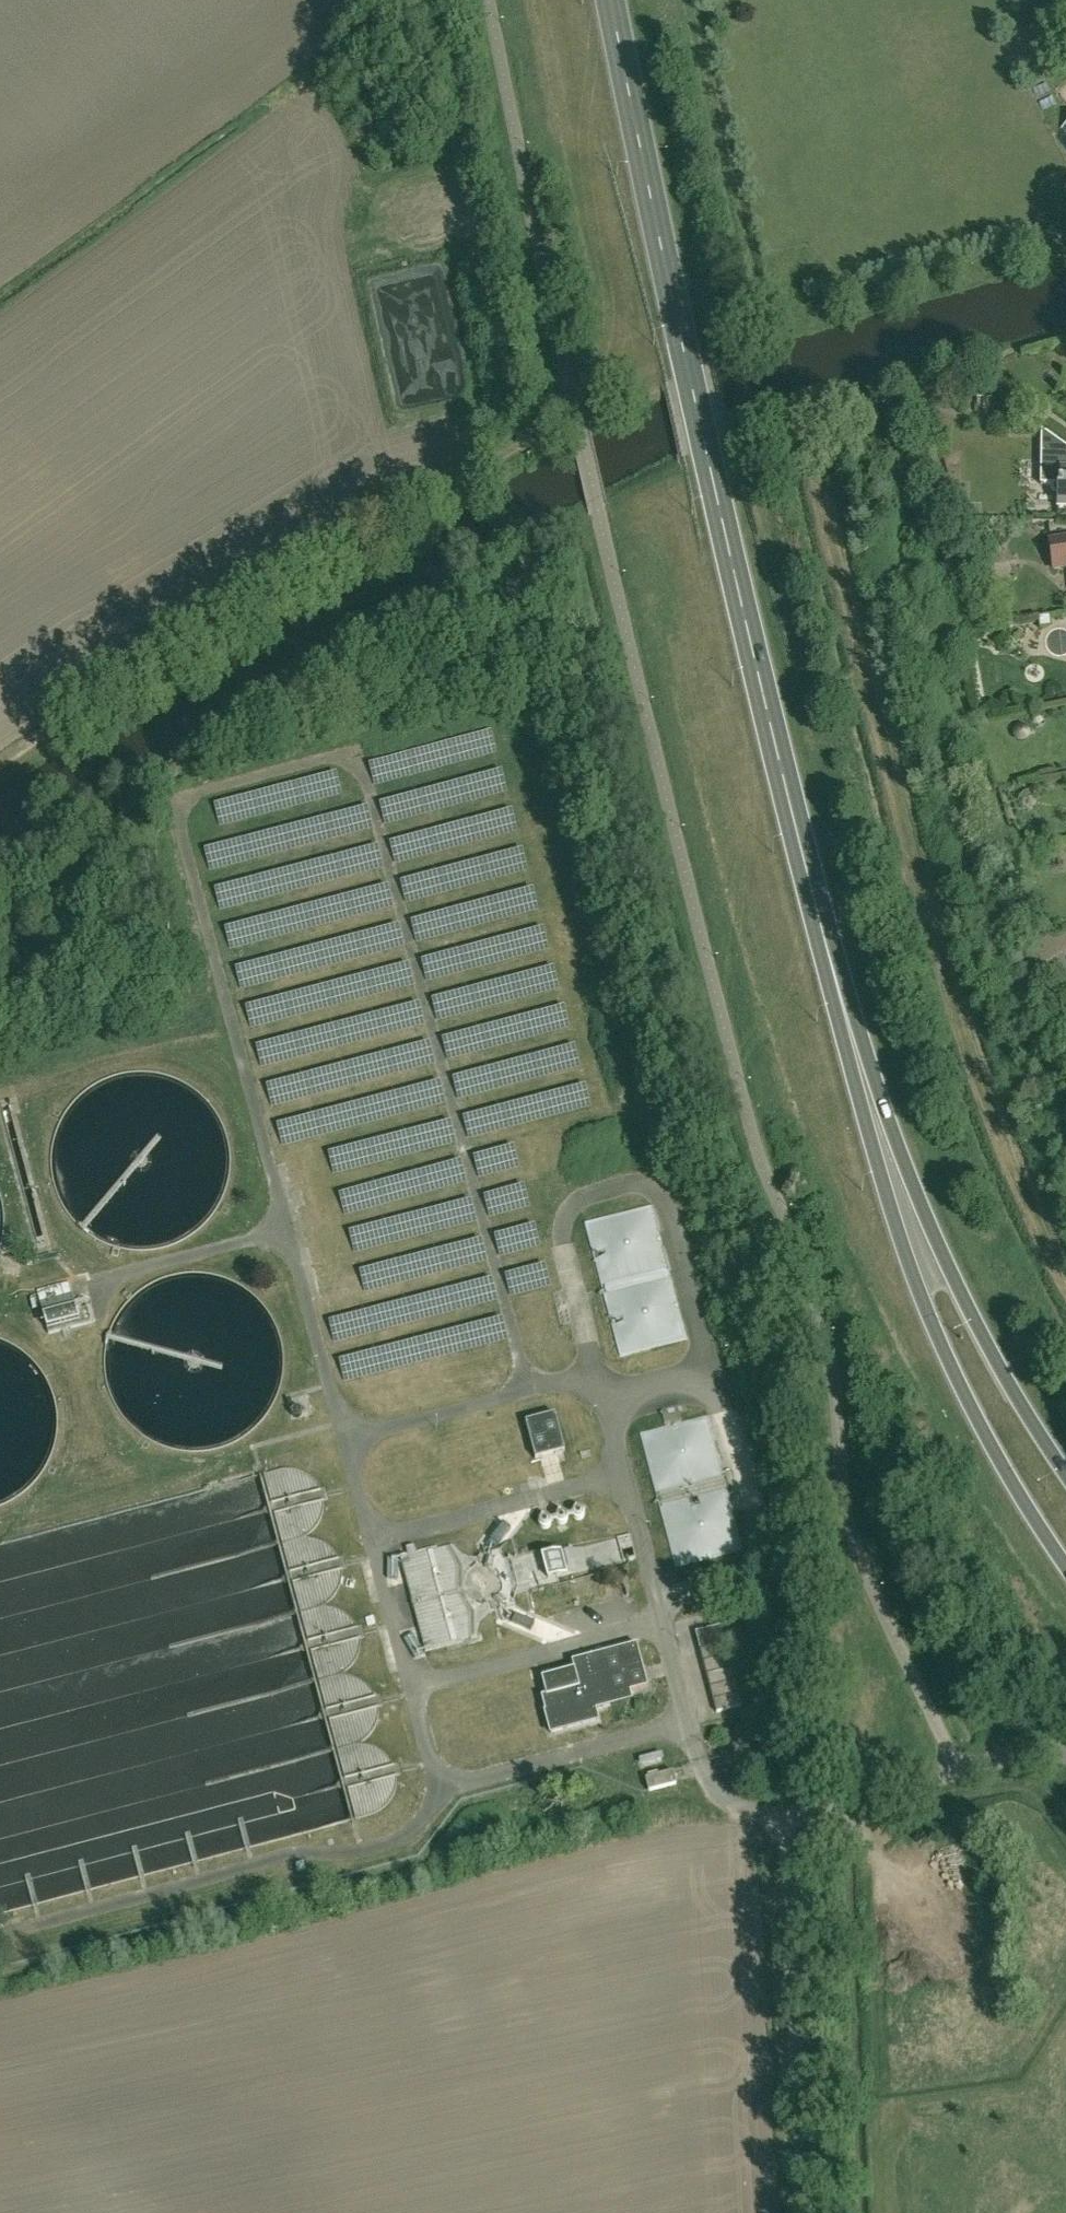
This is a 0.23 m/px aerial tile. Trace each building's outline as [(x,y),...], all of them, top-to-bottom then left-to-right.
[(1040,430),(1039,485),(1057,485),(1056,508),(1065,508),(1065,448),(1041,430),(1040,430)] [(1048,542),(1052,570),(1065,568),(1065,539),(1048,542)] [(585,1223),(620,1355),(685,1338),(650,1206),(585,1223)] [(47,1334),(90,1323),(84,1297),(73,1300),(68,1282),(36,1290),(47,1334)] [(639,1435),(672,1553),(676,1567),(744,1549),(707,1417),(682,1424),(677,1408),(660,1413),(664,1429),(639,1435)] [(565,1451),(555,1414),(525,1422),(535,1459),(565,1451)] [(558,1576),(636,1556),(630,1533),(552,1554),(551,1549),(529,1555),(528,1551),(520,1553),(521,1557),(508,1560),(502,1555),(498,1539),(481,1544),(484,1555),(482,1556),(481,1552),(477,1553),(478,1557),(475,1558),(462,1553),(452,1545),(437,1549),(437,1546),(415,1552),(413,1545),(405,1547),(407,1554),(400,1556),(425,1652),(463,1642),(462,1639),(477,1635),(481,1622),(490,1612),(493,1612),(493,1615),(498,1614),(497,1610),(499,1610),(503,1622),(519,1617),(515,1601),(516,1594),(530,1590),(531,1594),(539,1592),(538,1588),(560,1582),(558,1576)] [(563,1609),(554,1619),(577,1638),(586,1628),(563,1609)] [(700,1648),(716,1712),(742,1705),(725,1641),(700,1648)] [(648,1686),(643,1668),(636,1643),(635,1644),(635,1645),(584,1659),(582,1661),(581,1664),(582,1668),(541,1678),(546,1695),(541,1696),(551,1733),(598,1720),(593,1701),(648,1686)] [(632,1770),(658,1760),(653,1746),(627,1756),(632,1770)] [(676,1784),(673,1772),(645,1779),(649,1792),(676,1784)]
